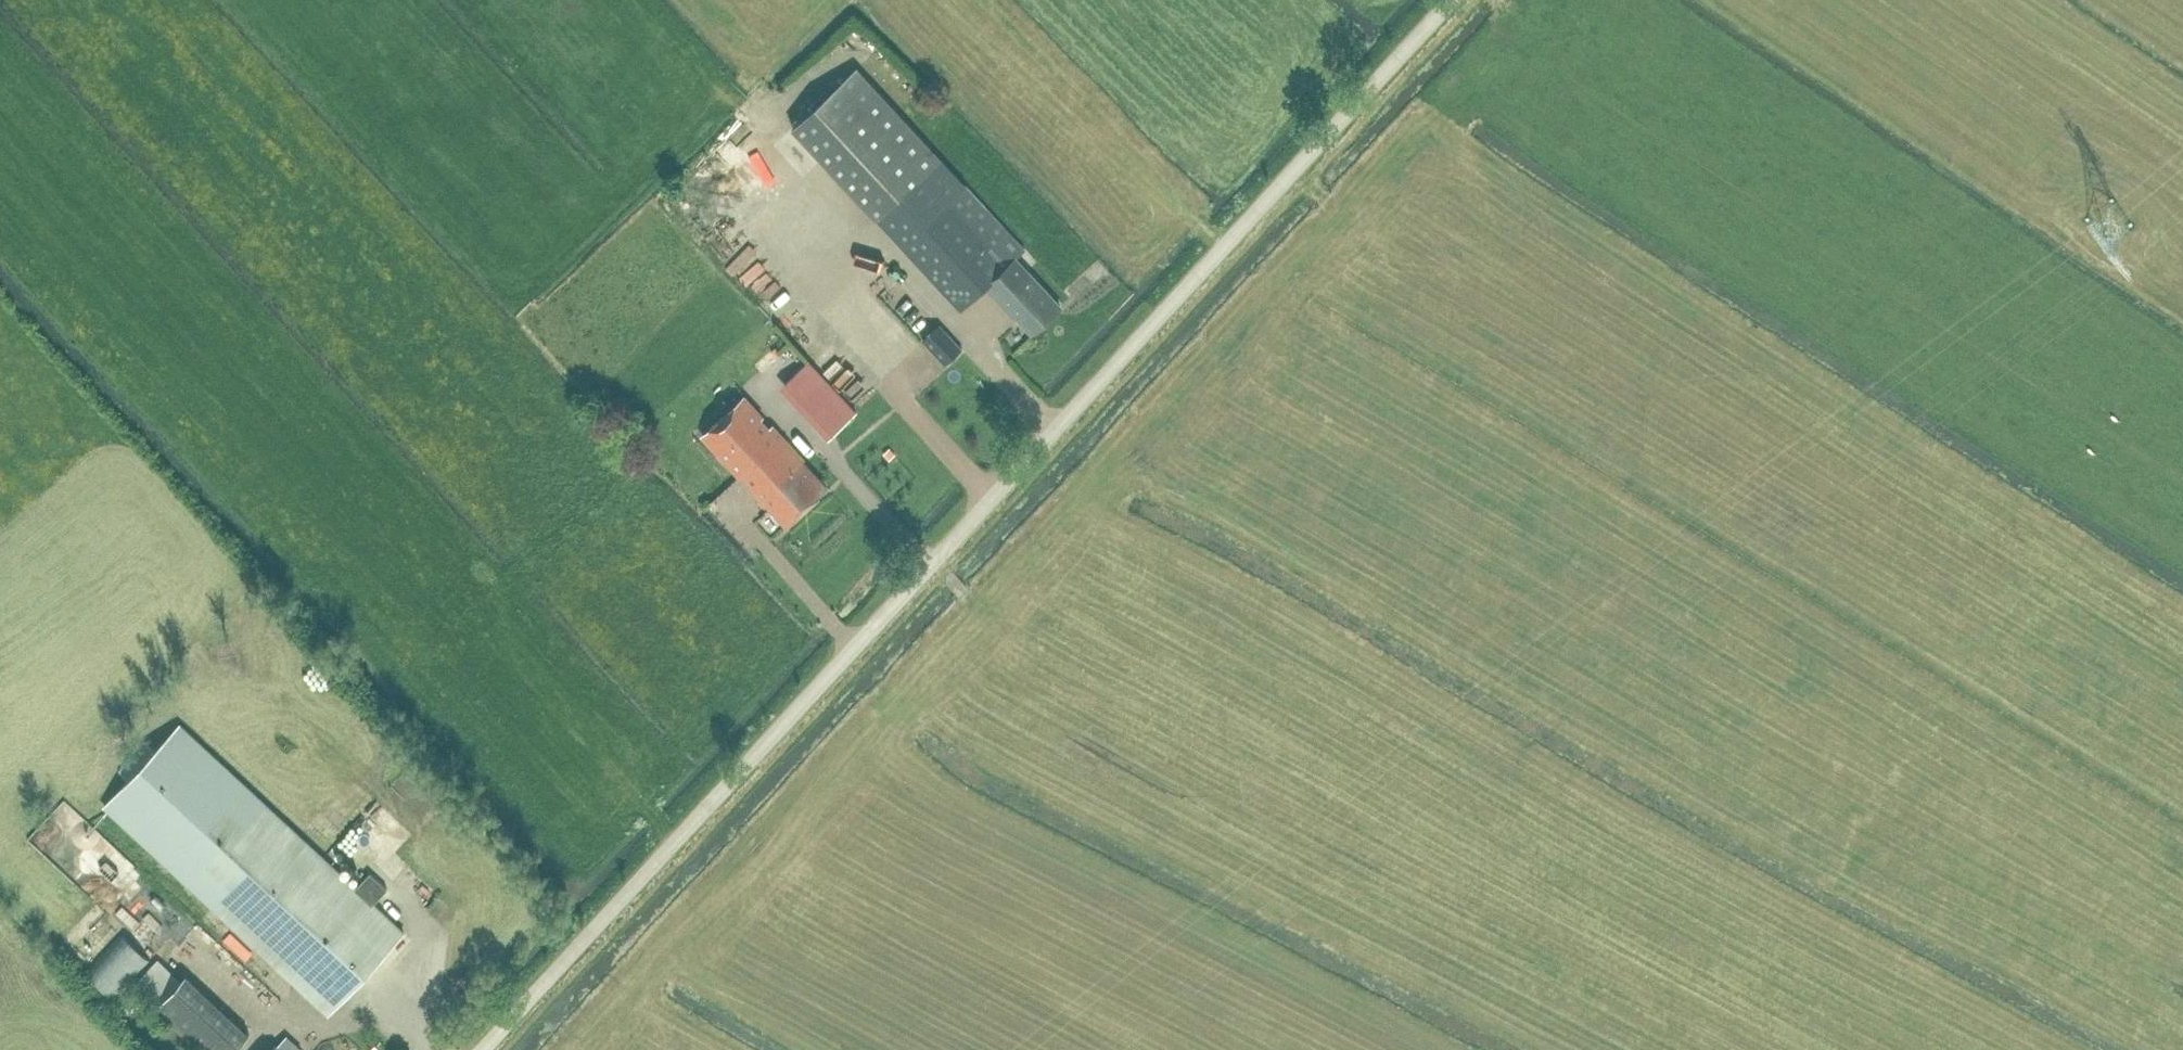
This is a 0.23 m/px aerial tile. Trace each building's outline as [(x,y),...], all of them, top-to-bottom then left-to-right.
[(960,307),(990,280),(1015,256),(1025,247),(856,65),(793,123),(960,307)] [(727,143),(741,126),(731,117),(717,134),(727,143)] [(746,291),(769,269),(753,252),(730,274),(746,291)] [(1032,331),(1061,304),(1026,267),(1026,268),(1015,256),(990,280),(1003,293),(998,298),(1010,310),(1012,309),(1032,331)] [(946,362),(963,347),(941,322),(923,339),(946,362)] [(822,368),(839,385),(853,371),(836,353),(822,368)] [(828,434),(857,411),(809,359),(781,383),(828,434)] [(781,434),(744,395),(701,433),(738,473),(781,434)] [(802,458),(781,434),(738,473),(739,474),(742,472),(751,482),(748,484),(762,498),(763,497),(786,521),(825,485),(801,459),(802,458)] [(103,804),(168,863),(329,1011),(403,932),(372,903),(386,887),(370,871),(355,887),(242,783),(178,723),(103,804)] [(59,797),(22,836),(99,909),(116,891),(124,899),(135,888),(122,876),(132,867),(59,797)] [(485,924),(495,932),(509,916),(500,908),(485,924)] [(183,971),(154,1005),(207,1049),(235,1049),(252,1030),(183,971)]
